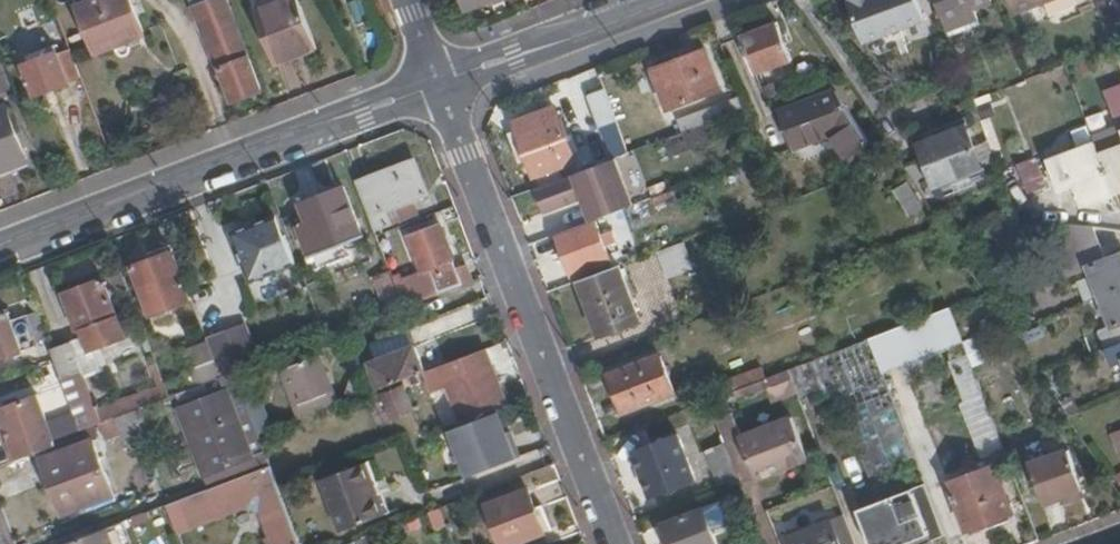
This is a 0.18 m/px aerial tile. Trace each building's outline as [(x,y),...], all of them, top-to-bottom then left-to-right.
[(148,32),(135,0),(79,0),(98,51),(148,32)] [(226,66),(251,56),(228,0),(200,0),(226,66)] [(264,7),(278,42),(286,63),(324,49),(316,28),(305,0),(285,0),(264,7)] [(468,8),(489,0),(465,0),(468,8)] [(860,24),(921,2),(921,0),(851,0),(860,24)] [(947,27),(978,14),(975,6),(991,0),(938,0),(947,27)] [(1016,10),(1044,0),(1013,0),(1016,10)] [(1110,27),(1119,23),(1119,16),(1116,4),(1114,0),(1099,0),(1110,27)] [(759,73),(795,59),(780,22),(745,35),(759,73)] [(724,85),(708,46),(656,66),(671,106),(724,85)] [(24,64),(37,95),(83,78),(72,48),(59,53),(58,51),(24,64)] [(239,99),(264,89),(251,56),(226,66),(239,99)] [(8,87),(0,64),(0,90),(8,87)] [(836,84),(786,105),(800,144),(833,130),(847,154),(871,137),(836,84)] [(1093,130),(1096,139),(1115,187),(1119,185),(1119,84),(1108,89),(1119,120),(1093,130)] [(607,86),(589,93),(612,158),(630,151),(607,86)] [(747,105),(744,96),(681,120),(685,131),(711,121),(748,107),(747,105)] [(539,172),(577,156),(557,103),(519,118),(539,172)] [(0,107),(0,168),(27,158),(7,104),(0,107)] [(1080,108),(1066,114),(1079,143),(1092,137),(1080,108)] [(677,156),(717,139),(711,121),(685,131),(670,136),(677,156)] [(922,140),(929,161),(908,169),(911,174),(928,199),(931,203),(945,199),(941,186),(985,169),(969,123),(922,140)] [(1048,157),(1059,185),(1074,179),(1081,199),(1115,187),(1096,139),(1048,157)] [(1030,188),(1049,182),(1037,152),(1019,159),(1030,188)] [(574,172),(536,185),(544,208),(582,194),(591,217),(630,203),(614,157),(574,172)] [(27,158),(0,168),(0,177),(30,166),(27,158)] [(413,159),(356,181),(373,225),(416,207),(411,195),(425,189),(413,159)] [(897,185),(912,208),(928,199),(911,174),(897,185)] [(343,241),(361,235),(342,186),(302,201),(310,221),(298,226),(314,268),(348,255),(343,241)] [(659,206),(679,198),(676,189),(656,197),(659,206)] [(275,214),(234,230),(251,278),(296,261),(286,233),(283,234),(275,214)] [(609,232),(604,234),(598,218),(560,232),(576,274),(613,259),(608,247),(614,244),(609,232)] [(1089,266),(1100,294),(1119,286),(1119,252),(1112,255),(1101,224),(1062,221),(1072,251),(1053,258),(1060,277),(1089,266)] [(439,222),(408,234),(421,268),(429,265),(452,256),(439,222)] [(670,272),(697,261),(688,238),(661,248),(670,272)] [(134,266),(151,313),(192,296),(183,270),(180,270),(172,251),(134,266)] [(454,262),(452,256),(429,265),(432,271),(454,262)] [(432,271),(434,278),(399,292),(404,305),(406,305),(470,280),(463,263),(456,266),(454,262),(432,271)] [(603,334),(642,320),(622,263),(582,277),(603,334)] [(429,265),(421,268),(394,278),(399,292),(434,278),(432,271),(429,265)] [(390,268),(370,276),(384,313),(404,305),(399,292),(394,278),(390,268)] [(93,348),(126,336),(104,276),(65,290),(73,312),(78,310),(93,348)] [(1085,334),(1090,350),(1106,344),(1119,338),(1119,286),(1100,294),(1111,324),(1085,334)] [(39,343),(41,342),(28,311),(13,317),(8,308),(0,310),(0,357),(39,343)] [(36,308),(28,311),(41,342),(44,350),(51,347),(48,340),(36,308)] [(948,308),(872,337),(885,371),(961,342),(948,308)] [(208,339),(208,340),(221,375),(235,370),(259,361),(261,360),(246,325),(208,339)] [(972,325),(960,329),(971,359),(989,352),(979,327),(974,329),(972,325)] [(406,329),(356,347),(362,363),(368,361),(378,387),(420,371),(424,369),(415,344),(412,345),(406,329)] [(792,368),(799,387),(835,482),(843,505),(925,475),(885,371),(872,337),(792,368)] [(1119,359),(1119,338),(1106,344),(1113,362),(1119,359)] [(208,340),(185,349),(195,373),(199,384),(221,375),(208,340)] [(71,341),(51,349),(82,429),(87,427),(170,395),(157,360),(150,363),(159,385),(96,409),(71,341)] [(486,346),(424,369),(420,371),(431,399),(439,396),(438,390),(446,386),(460,421),(483,413),(484,415),(496,410),(508,406),(486,346)] [(321,351),(283,365),(302,415),(341,401),(321,351)] [(627,411),(677,393),(663,353),(613,372),(627,411)] [(259,361),(235,370),(239,379),(263,370),(259,361)] [(734,382),(691,399),(693,405),(711,398),(736,389),(768,377),(764,368),(733,380),(734,382)] [(792,368),(768,377),(771,386),(776,396),(799,387),(792,368)] [(771,386),(768,377),(736,389),(740,399),(771,386)] [(981,384),(963,391),(966,399),(984,392),(981,384)] [(380,394),(389,418),(408,410),(400,386),(380,394)] [(225,390),(179,407),(210,486),(270,463),(266,452),(252,457),(225,390)] [(966,399),(990,459),(1007,451),(984,392),(966,399)] [(0,407),(0,424),(13,461),(54,447),(35,395),(0,407)] [(717,413),(721,424),(741,474),(743,479),(810,454),(794,413),(744,434),(733,406),(717,413)] [(484,415),(449,428),(466,474),(514,456),(496,410),(484,415)] [(141,412),(118,418),(122,432),(144,425),(141,412)] [(705,448),(708,447),(721,481),(741,474),(721,424),(700,433),(705,448)] [(82,429),(54,439),(61,452),(92,439),(87,427),(82,429)] [(1110,431),(1117,447),(1119,446),(1119,428),(1110,431)] [(653,492),(697,474),(682,432),(637,449),(653,492)] [(43,460),(62,511),(85,502),(112,491),(97,454),(92,439),(61,452),(43,460)] [(1045,499),(1085,485),(1071,446),(1031,461),(1045,499)] [(316,477),(337,530),(377,515),(365,483),(370,481),(362,460),(316,477)] [(210,486),(177,499),(188,528),(281,492),(276,478),(270,463),(210,486)] [(966,526),(1012,509),(995,464),(949,482),(966,526)] [(370,481),(365,483),(377,515),(383,513),(370,481)] [(875,543),(907,543),(945,529),(927,482),(860,505),(875,543)] [(544,530),(527,485),(486,501),(503,543),(509,543),(544,530)] [(116,501),(112,491),(85,502),(89,512),(116,501)] [(720,543),(704,501),(662,517),(672,543),(717,543),(720,543)] [(437,507),(426,511),(433,528),(444,524),(437,507)] [(835,517),(790,533),(794,543),(845,543),(835,517)] [(64,542),(64,543),(115,543),(108,525),(64,542)]
